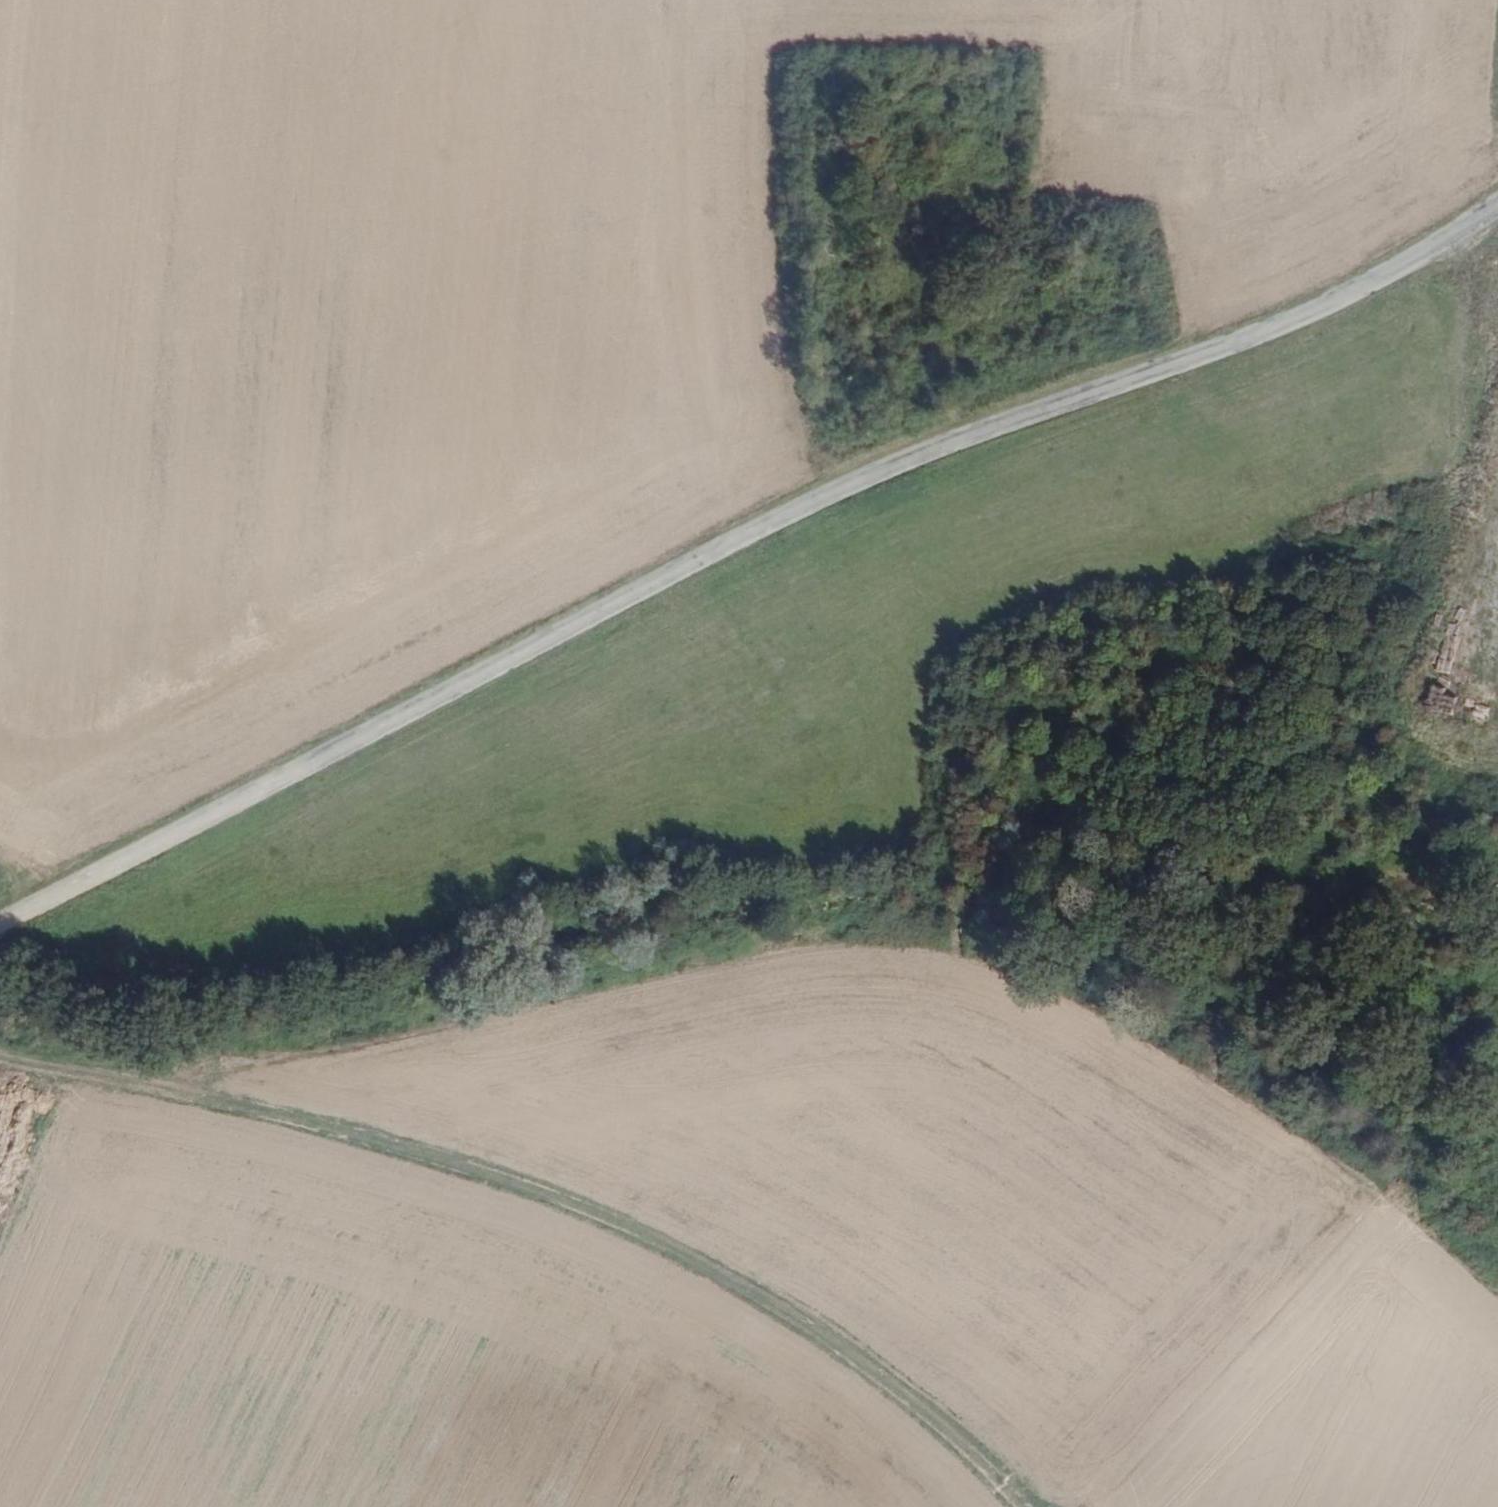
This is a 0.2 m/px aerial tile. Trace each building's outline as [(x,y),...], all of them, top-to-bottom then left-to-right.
[(1423,706),(1451,714),(1459,685),(1432,677),(1423,706)]
